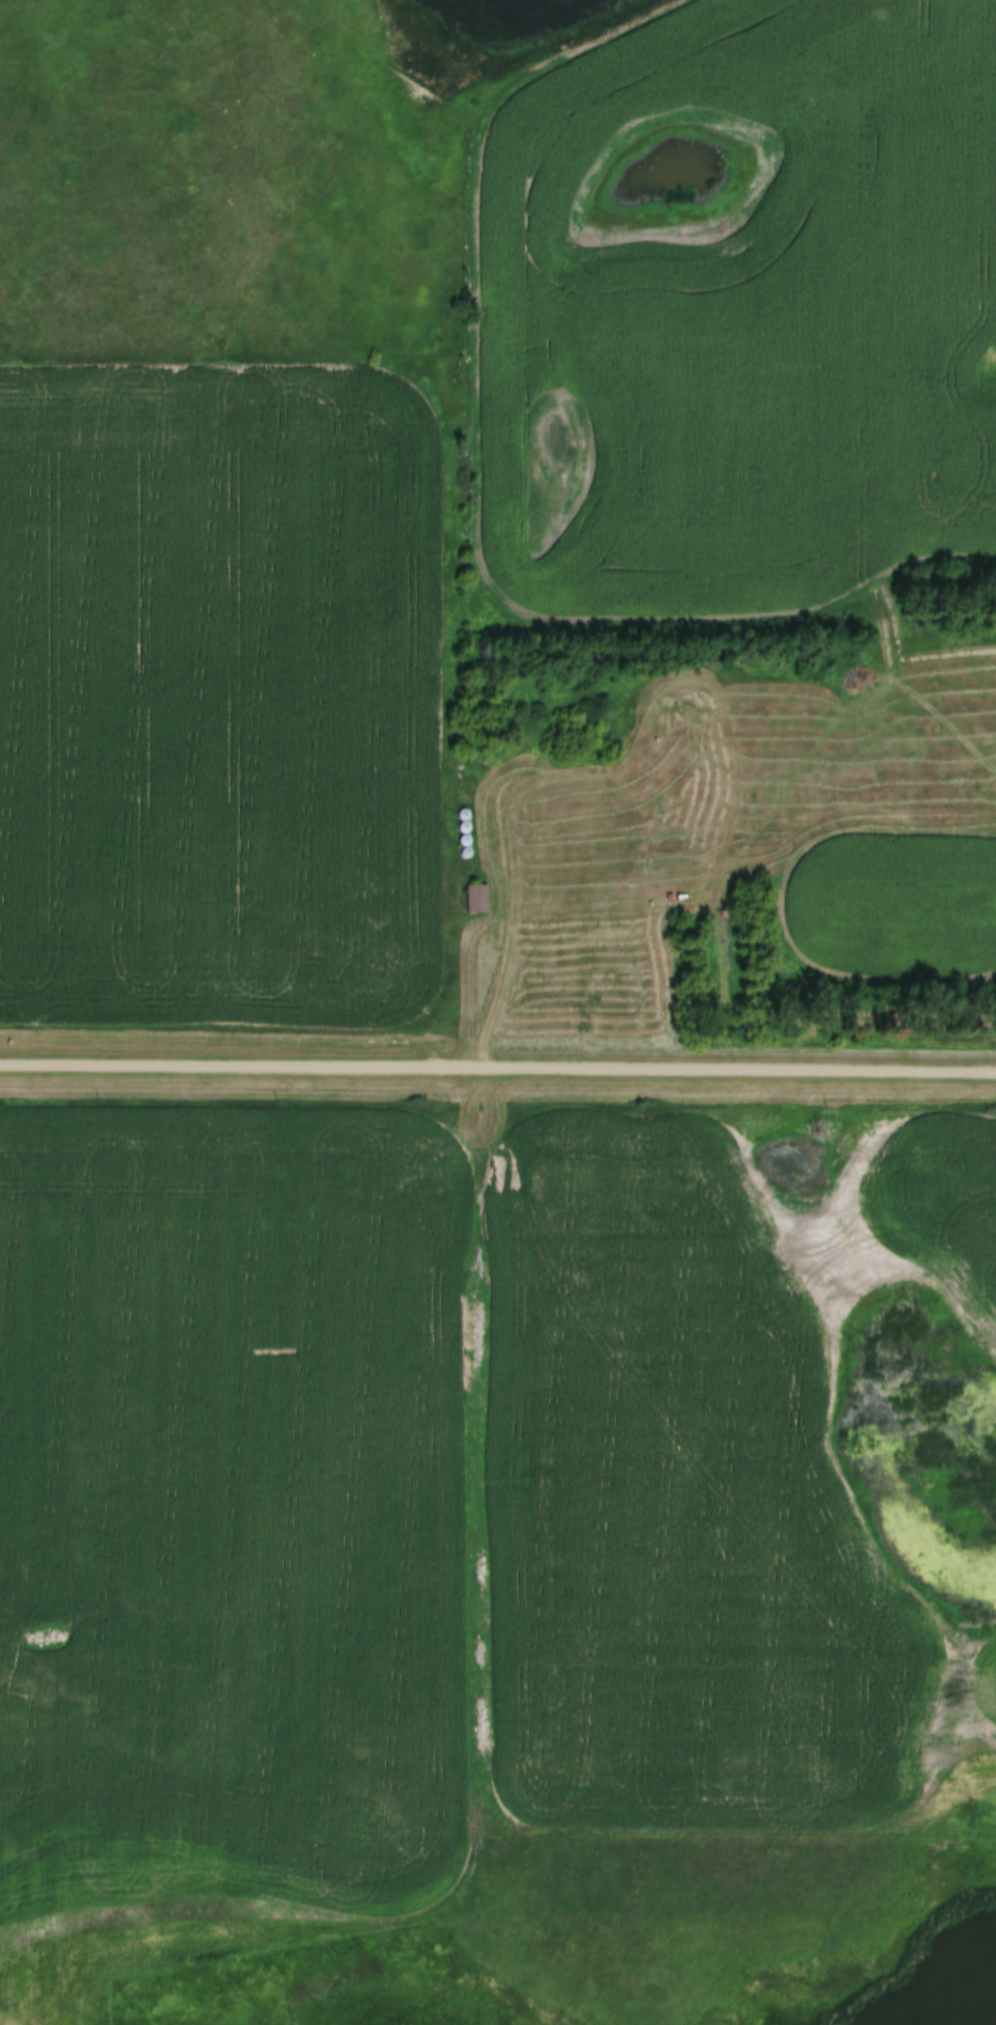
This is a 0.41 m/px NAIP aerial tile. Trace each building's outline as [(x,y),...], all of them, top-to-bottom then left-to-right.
[(492,887),(470,887),(470,915),(492,915),(492,887)]
